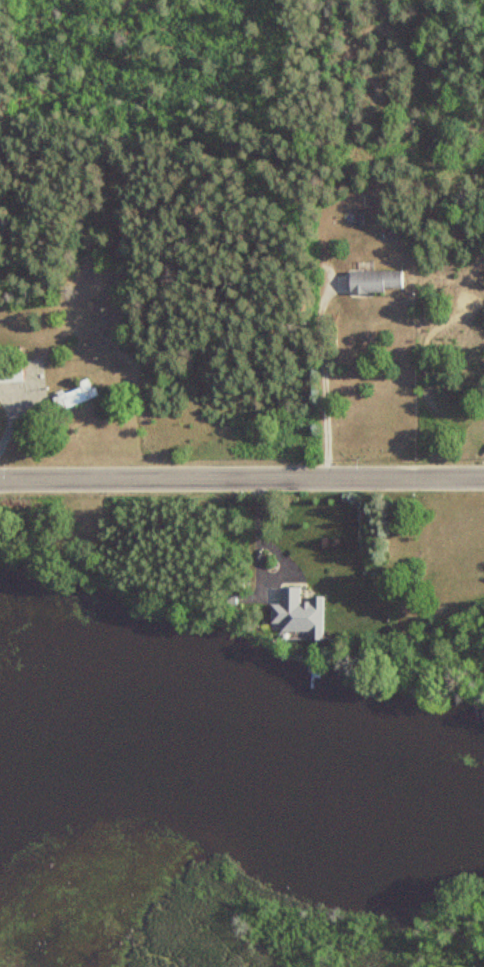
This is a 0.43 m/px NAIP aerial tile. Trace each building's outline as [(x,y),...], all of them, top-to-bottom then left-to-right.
[(347,271),(347,291),(400,291),(400,271),(347,271)] [(20,359),(0,359),(0,383),(20,383),(20,359)] [(95,399),(88,378),(75,382),(78,388),(51,397),(56,411),(95,399)] [(320,598),(297,598),(297,588),(278,588),(278,605),(268,605),(268,632),(308,632),(308,639),(320,640),(320,598)]
